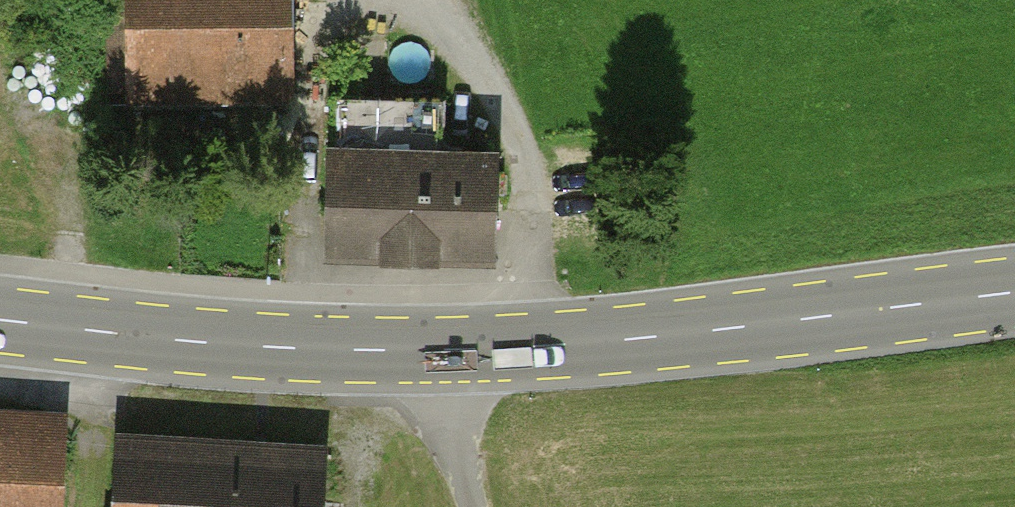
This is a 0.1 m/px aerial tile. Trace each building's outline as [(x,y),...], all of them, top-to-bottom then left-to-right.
[(110,95),(285,94),(284,0),(110,0),(110,95)] [(336,98),(333,252),(487,256),(489,159),(441,158),(443,100),(336,98)] [(0,410),(0,506),(45,506),(49,412),(0,410)] [(108,431),(104,506),(309,506),(312,443),(108,431)]
